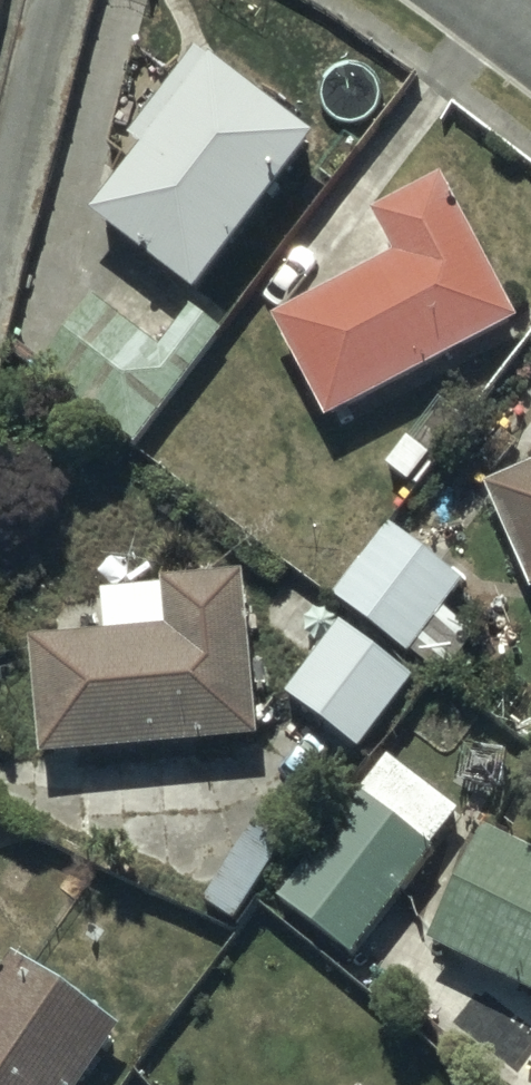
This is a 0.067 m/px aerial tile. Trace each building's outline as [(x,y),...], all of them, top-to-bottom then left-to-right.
[(130,154),(139,141),(145,145),(91,220),(196,294),(311,133),(195,50),(182,70),(175,65),(163,80),(134,57),(111,141),(130,154)] [(276,317),(327,416),(521,315),(448,173),(373,212),(395,255),(276,317)] [(94,296),(39,366),(135,441),(223,329),(220,326),(226,318),(202,299),(195,308),(191,305),(159,347),(94,296)] [(487,489),(530,587),(530,469),(487,489)] [(385,525),(334,595),(439,670),(471,626),(446,608),(465,583),(385,525)] [(34,641),(42,751),(256,736),(245,571),(165,576),(165,583),(106,587),(109,635),(34,641)] [(414,678),(341,622),(287,692),(360,748),(414,678)] [(390,756),(281,897),(355,955),(436,852),(431,848),(459,810),(390,756)] [(428,937),(530,990),(530,851),(485,827),(428,937)] [(236,923),(279,848),(251,832),(208,907),(236,923)] [(121,1024),(11,951),(0,968),(0,1084),(81,1084),(121,1024)]
